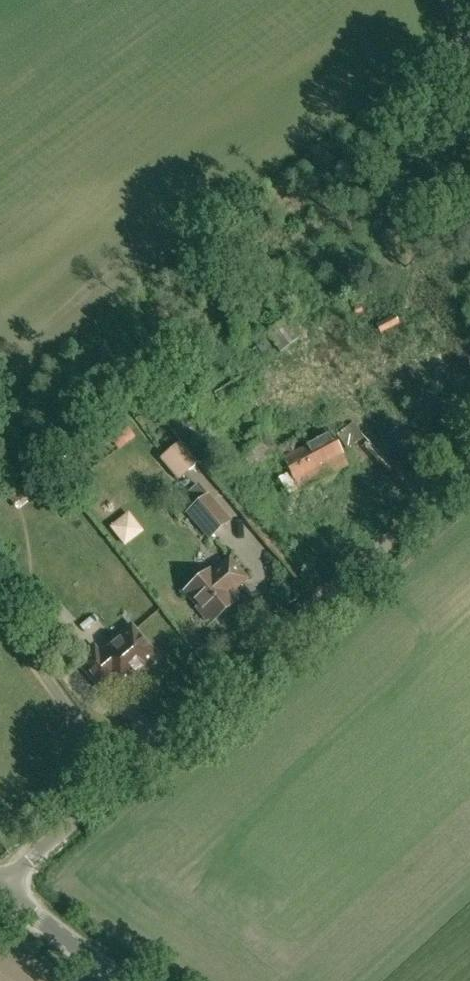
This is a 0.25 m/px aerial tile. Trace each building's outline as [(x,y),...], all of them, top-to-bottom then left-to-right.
[(280,353),(298,340),(283,321),(266,333),(280,353)] [(339,436),(348,449),(365,439),(356,425),(339,436)] [(278,452),(277,449),(264,426),(243,436),(248,446),(240,450),(250,468),(278,452)] [(348,466),(341,453),(331,434),(307,447),(324,479),(348,466)] [(180,480),(200,463),(181,441),(161,458),(180,480)] [(280,478),(287,493),(289,497),(302,490),(324,479),(307,447),(283,459),(290,473),(280,478)] [(25,476),(4,492),(18,511),(39,495),(25,476)] [(189,513),(209,537),(229,521),(208,497),(197,484),(178,501),(189,513)] [(110,526),(125,547),(145,532),(131,512),(110,526)] [(210,571),(186,592),(198,606),(199,609),(206,618),(209,619),(212,622),(236,601),(229,593),(246,579),(229,560),(213,574),(210,571)] [(158,658),(134,630),(121,641),(114,640),(96,656),(93,653),(89,653),(78,662),(99,686),(110,676),(117,684),(122,684),(141,668),(146,668),(158,658)]
